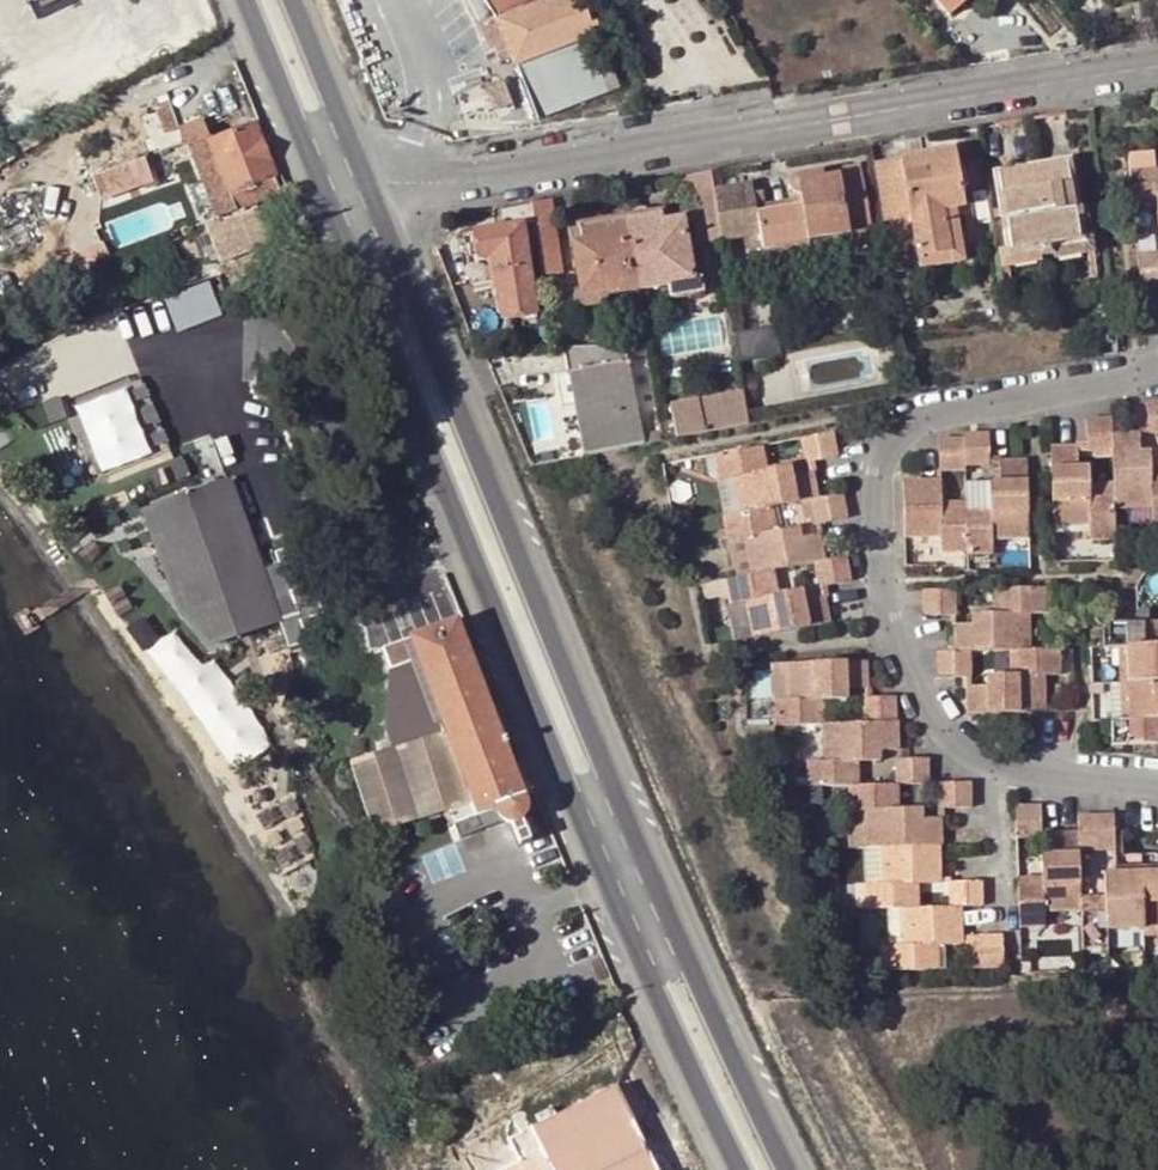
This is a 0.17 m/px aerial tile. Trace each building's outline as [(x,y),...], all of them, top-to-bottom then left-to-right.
[(586,16),(581,0),(548,0),(523,10),(520,4),(525,0),(481,0),(495,20),(479,26),(488,47),(490,46),(504,41),(509,54),(514,66),(516,65),(537,117),(606,92),(586,39),(593,36),(586,16)] [(949,13),(966,0),(937,0),(949,13)] [(594,13),(586,16),(593,36),(601,33),(594,13)] [(504,41),(490,46),(496,60),(509,54),(504,41)] [(253,122),(209,140),(229,193),(236,211),(281,193),(253,122)] [(229,193),(209,140),(203,126),(185,133),(211,199),(229,193)] [(953,147),(881,158),(897,246),(915,243),(920,268),(965,261),(955,208),(964,206),(953,147)] [(1155,169),(1155,162),(1154,153),(1127,156),(1131,201),(1156,199),(1156,204),(1157,222),(1157,168),(1155,169)] [(102,199),(158,182),(151,156),(94,173),(102,199)] [(996,172),(1010,249),(1083,237),(1083,232),(1069,158),(996,172)] [(859,164),(822,169),(824,175),(860,170),(859,164)] [(751,182),(712,188),(720,240),(759,236),(762,250),(807,242),(807,239),(845,233),(847,241),(872,238),(860,170),(824,175),(822,169),(797,173),(793,175),(791,177),(790,180),(789,182),(789,185),(790,187),(791,189),(792,191),(794,192),(798,193),(800,206),(785,208),(756,212),(752,191),(751,182)] [(710,171),(686,175),(698,244),(720,240),(712,188),(710,171)] [(761,190),(752,191),(756,212),(785,208),(783,199),(763,202),(761,190)] [(552,198),(530,202),(541,276),(564,273),(552,198)] [(1156,199),(1131,201),(1131,207),(1156,204),(1156,199)] [(580,239),(570,242),(581,308),(601,305),(600,296),(668,285),(669,297),(704,292),(701,277),(695,278),(683,217),(662,220),(661,214),(579,227),(580,239)] [(500,318),(533,313),(519,224),(462,233),(470,284),(494,280),(500,318)] [(1083,237),(1010,249),(1014,266),(1094,252),(1090,231),(1083,232),(1083,237)] [(807,242),(762,250),(763,261),(810,254),(807,242)] [(1136,254),(1139,288),(1157,287),(1157,252),(1136,254)] [(225,288),(219,269),(139,294),(142,304),(183,292),(185,300),(225,288)] [(263,296),(256,276),(232,285),(240,305),(263,296)] [(180,323),(175,309),(146,320),(151,334),(180,323)] [(735,339),(738,359),(779,353),(775,328),(734,333),(735,339)] [(579,400),(589,453),(643,442),(623,344),(563,346),(569,371),(578,370),(584,400),(579,400)] [(674,436),(748,423),(742,380),(735,381),(735,390),(668,403),(674,436)] [(130,384),(81,402),(105,469),(154,451),(130,384)] [(1146,400),(1148,430),(1148,434),(1157,434),(1157,399),(1146,400)] [(1053,525),(1089,524),(1089,539),(1115,538),(1115,508),(1150,507),(1151,523),(1157,522),(1157,479),(1151,479),(1151,473),(1149,450),(1140,450),(1139,430),(1111,431),(1110,417),(1085,418),(1086,446),(1086,450),(1112,449),(1113,489),(1113,496),(1088,496),(1088,489),(1088,467),(1079,467),(1079,446),(1049,447),(1053,525)] [(831,432),(801,438),(806,464),(808,463),(836,458),(831,432)] [(962,437),(937,438),(938,471),(964,471),(963,465),(985,465),(986,461),(985,433),(963,433),(962,437)] [(766,470),(761,446),(754,447),(759,471),(766,470)] [(759,471),(754,447),(711,455),(716,482),(731,479),(738,514),(723,516),(728,542),(743,540),(749,574),(735,577),(725,579),(729,605),(745,603),(752,638),(830,623),(825,595),(805,599),(803,589),(778,594),(769,595),(765,572),(773,570),(814,563),(819,586),(823,586),(851,581),(846,556),(826,560),(820,534),(802,538),(798,527),(777,530),(769,532),(765,510),(772,508),(810,500),(816,525),(818,525),(847,520),(842,494),(815,499),(810,472),(793,475),(791,465),(766,470),(759,471)] [(993,539),(1028,538),(1025,460),(998,460),(998,481),(988,482),(990,504),(990,512),(964,513),(964,510),(940,511),(940,501),(939,478),(902,479),(904,537),(940,537),(942,553),(966,553),(966,556),(993,556),(993,539)] [(731,479),(716,482),(723,516),(738,514),(731,479)] [(206,539),(223,533),(208,492),(190,499),(202,528),(206,539)] [(190,499),(156,511),(169,548),(187,541),(184,534),(202,528),(190,499)] [(964,501),(940,501),(940,511),(964,510),(964,504),(964,501)] [(990,512),(990,504),(964,504),(964,510),(964,513),(990,512)] [(777,530),(772,508),(765,510),(769,532),(777,530)] [(189,546),(206,539),(202,528),(184,534),(187,541),(189,546)] [(728,542),(735,577),(749,574),(743,540),(728,542)] [(172,553),(189,546),(187,541),(169,548),(172,553)] [(769,595),(778,594),(773,570),(765,572),(769,595)] [(972,623),(953,623),(953,651),(937,651),(937,676),(937,677),(965,677),(970,677),(970,651),(1008,649),(1015,649),(1015,673),(1008,674),(986,674),(986,686),(965,686),(966,713),(1046,711),(1045,674),(1059,674),(1059,648),(1056,648),(1030,649),(1029,613),(1045,613),(1044,587),(1002,588),(1002,611),(994,611),(972,612),(972,623)] [(244,589),(227,596),(242,636),(259,629),(244,589)] [(956,616),(955,589),(922,590),(923,616),(953,615),(956,616)] [(210,602),(225,643),(242,636),(227,596),(210,602)] [(529,803),(458,620),(411,638),(446,733),(352,766),(374,832),(449,808),(455,824),(496,809),(497,814),(498,817),(501,820),(503,822),(506,823),(509,825),(513,825),(517,824),(521,822),(523,821),(525,820),(527,818),(528,814),(529,811),(530,807),(529,803)] [(1111,718),(1112,745),(1152,743),(1152,719),(1157,719),(1157,644),(1150,644),(1150,620),(1136,620),(1108,621),(1108,647),(1118,647),(1126,646),(1128,718),(1120,718),(1111,718)] [(1118,647),(1120,718),(1128,718),(1126,646),(1118,647)] [(774,699),(774,725),(815,724),(815,700),(822,699),(848,699),(848,687),(867,687),(866,661),(790,663),(791,699),(783,699),(774,699)] [(790,663),(782,663),(783,699),(791,699),(790,663)] [(807,760),(808,786),(846,785),(847,811),(863,811),(864,847),(882,847),(883,883),(868,883),(868,909),(895,908),(906,909),(906,943),(896,943),(889,944),(889,971),(930,970),(929,941),(938,941),(962,941),(961,937),(961,907),(981,906),(980,881),(948,881),(949,908),(919,908),(911,908),(910,883),(919,884),(940,883),(940,881),(940,845),(942,845),(941,818),(923,818),(922,808),(899,808),(892,809),(890,783),(859,785),(851,785),(851,761),(859,760),(881,760),(881,750),(899,750),(898,720),(895,720),(893,696),(867,696),(863,696),(864,722),(822,724),(824,759),(807,760)] [(255,711),(223,727),(230,741),(223,744),(234,765),(273,745),(255,711)] [(928,758),(899,758),(895,759),(896,783),(898,783),(929,782),(928,758)] [(859,785),(859,760),(851,761),(851,785),(859,785)] [(967,782),(937,782),(938,809),(941,809),(970,808),(967,782)] [(898,783),(896,783),(890,783),(892,809),(899,808),(898,783)] [(1041,838),(1041,832),(1040,805),(1016,806),(1017,838),(1041,838)] [(863,811),(847,811),(849,848),(864,847),(863,811)] [(1121,856),(1108,856),(1108,872),(1103,872),(1103,897),(1104,903),(1081,904),(1081,897),(1079,851),(1114,850),(1113,823),(1113,814),(1077,815),(1078,831),(1051,832),(1052,852),(1040,852),(1041,877),(1041,884),(1019,885),(1020,926),(1046,926),(1045,911),(1081,910),(1083,948),(1105,948),(1105,937),(1105,930),(1157,929),(1157,855),(1121,856)] [(919,908),(919,884),(910,883),(911,908),(919,908)] [(895,908),(896,943),(906,943),(906,909),(895,908)] [(1002,937),(977,937),(978,969),(1003,969),(1002,937)] [(929,941),(930,970),(939,970),(938,941),(929,941)] [(541,1146),(553,1169),(659,1169),(616,1086),(532,1128),(541,1146)] [(541,1146),(517,1158),(523,1169),(553,1169),(541,1146)]
